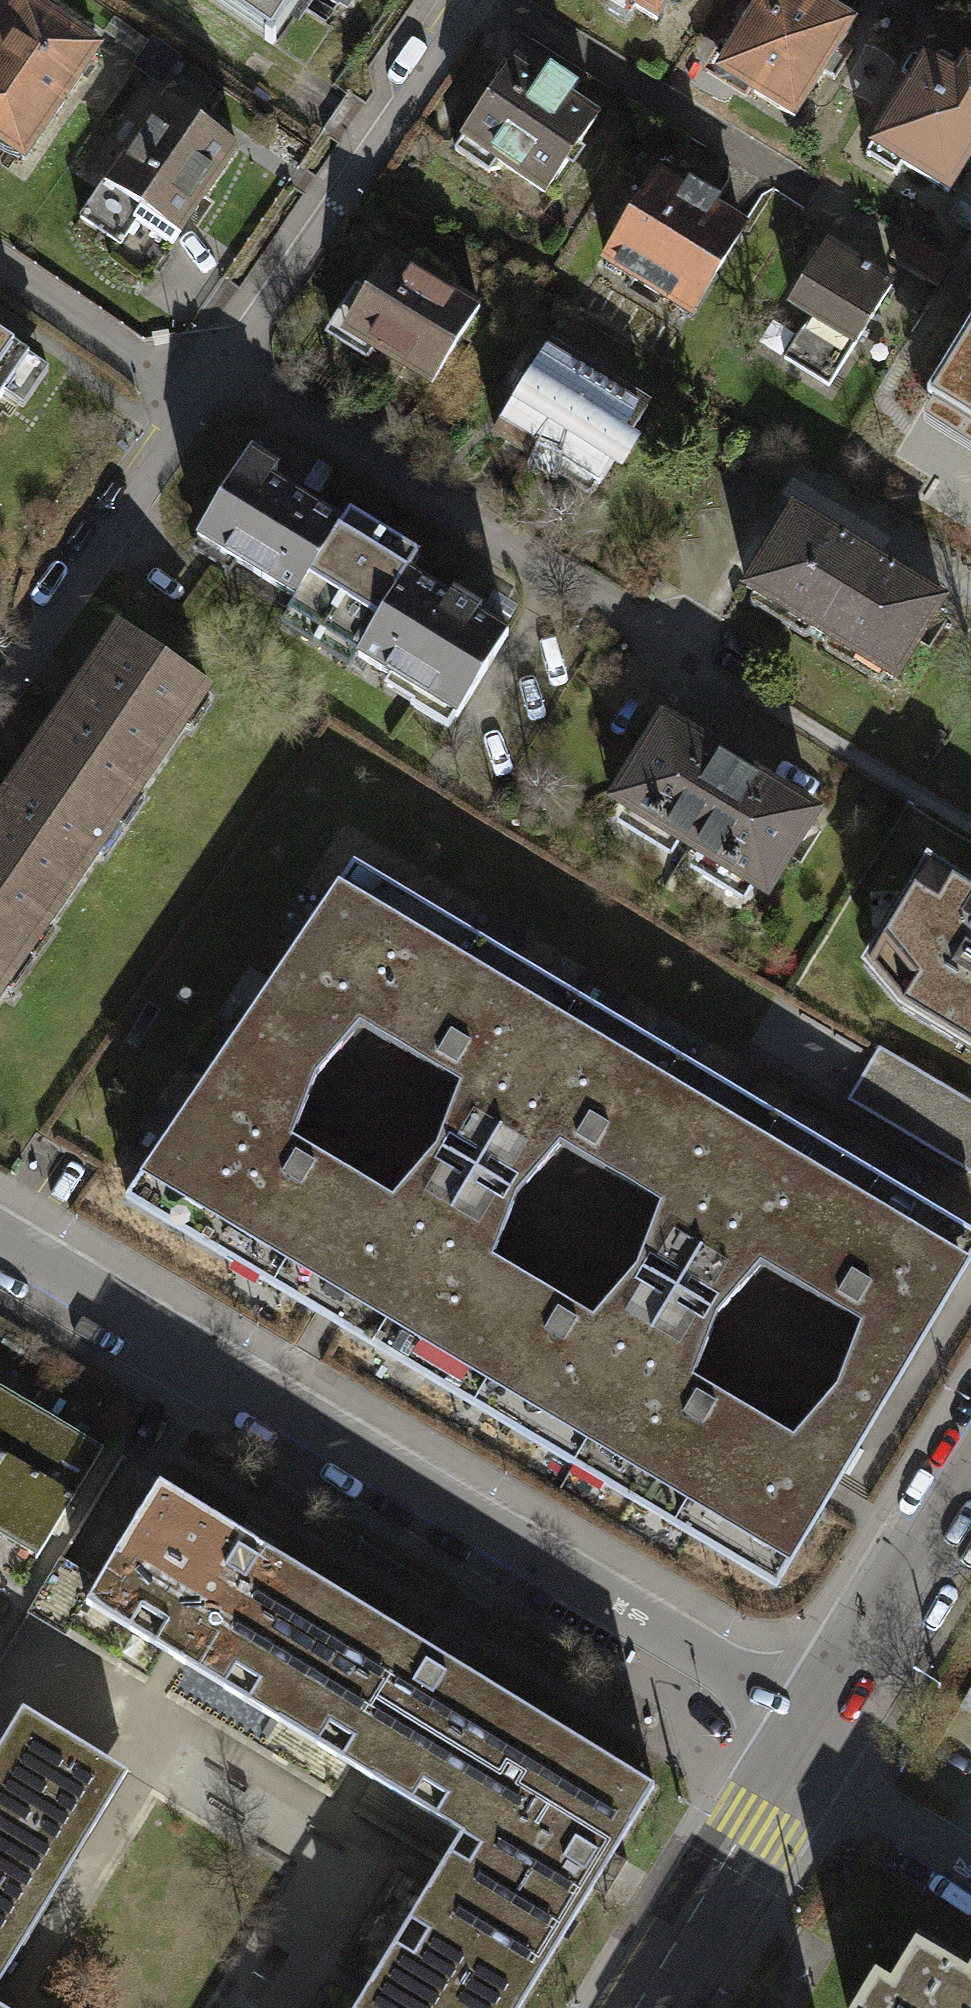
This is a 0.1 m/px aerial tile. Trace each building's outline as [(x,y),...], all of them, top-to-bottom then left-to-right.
[(300,0),(216,0),(273,39),(300,0)] [(666,0),(626,0),(655,17),(666,0)] [(851,25),(811,0),(760,0),(715,72),(791,120),(851,25)] [(18,1),(0,30),(0,124),(33,145),(94,48),(18,1)] [(922,59),(864,160),(895,177),(902,165),(948,192),(970,152),(970,68),(962,63),(954,77),(922,59)] [(542,82),(513,63),(453,151),(485,173),(494,159),(543,192),(594,117),(565,97),(571,88),(548,72),(542,82)] [(237,150),(157,95),(99,181),(139,208),(133,218),(172,244),(237,150)] [(683,191),(653,173),(601,260),(690,313),(741,227),(709,208),(716,197),(689,181),(683,191)] [(116,242),(133,218),(139,208),(99,181),(76,216),(116,242)] [(947,264),(900,237),(889,257),(935,284),(947,264)] [(890,285),(825,243),(786,303),(806,316),(779,357),(824,386),(890,285)] [(358,288),(331,332),(368,354),(371,349),(401,367),(396,376),(423,393),(475,308),(387,254),(364,292),(358,288)] [(926,403),(970,430),(970,329),(926,403)] [(539,447),(597,483),(645,405),(547,345),(494,430),(534,455),(539,447)] [(22,361),(0,346),(0,392),(22,361)] [(248,453),(198,533),(332,616),(380,532),(350,513),(342,525),(269,476),(276,465),(248,453)] [(745,586),(893,678),(944,597),(797,505),(745,586)] [(449,729),(506,631),(472,612),(477,604),(453,590),(448,598),(407,575),(419,555),(380,532),(332,616),(366,635),(355,655),(417,691),(408,706),(449,729)] [(24,772),(106,826),(197,690),(115,636),(24,772)] [(657,723),(611,802),(765,895),(812,812),(657,723)] [(20,954),(106,826),(24,772),(0,808),(0,941),(20,954)] [(934,851),(867,960),(903,1009),(970,1050),(970,873),(934,851)] [(122,1199),(319,1322),(364,1350),(577,1004),(352,863),(122,1199)] [(0,941),(0,985),(20,954),(0,941)] [(569,1467),(777,1122),(577,1004),(364,1350),(569,1467)] [(882,1049),(854,1102),(970,1162),(970,1094),(882,1049)] [(773,1587),(876,1415),(970,1258),(970,1233),(777,1122),(569,1467),(773,1587)] [(29,1412),(0,1392),(0,1462),(29,1412)] [(6,1533),(64,1432),(29,1412),(0,1462),(0,1529),(6,1533)] [(97,1450),(64,1432),(6,1533),(24,1543),(39,1551),(97,1450)] [(290,1693),(346,1600),(255,1542),(159,1481),(99,1576),(144,1605),(131,1625),(184,1659),(200,1638),(235,1661),(219,1684),(280,1717),(290,1693)] [(465,1835),(537,1715),(443,1659),(346,1600),(290,1693),(331,1718),(314,1745),(368,1777),(383,1753),(423,1777),(408,1801),(465,1835)] [(25,1708),(0,1748),(0,1974),(127,1770),(25,1708)] [(537,1715),(465,1835),(483,1845),(446,1906),(542,1963),(627,1822),(608,1810),(631,1772),(537,1715)] [(446,1906),(425,1889),(394,1941),(419,1956),(394,1996),(369,1980),(352,2007),(514,2007),(542,1963),(446,1906)] [(968,1970),(916,1939),(891,1980),(875,1970),(852,2007),(970,2007),(970,1965),(968,1970)] [(0,1999),(0,2007),(13,2007),(0,1999)]
